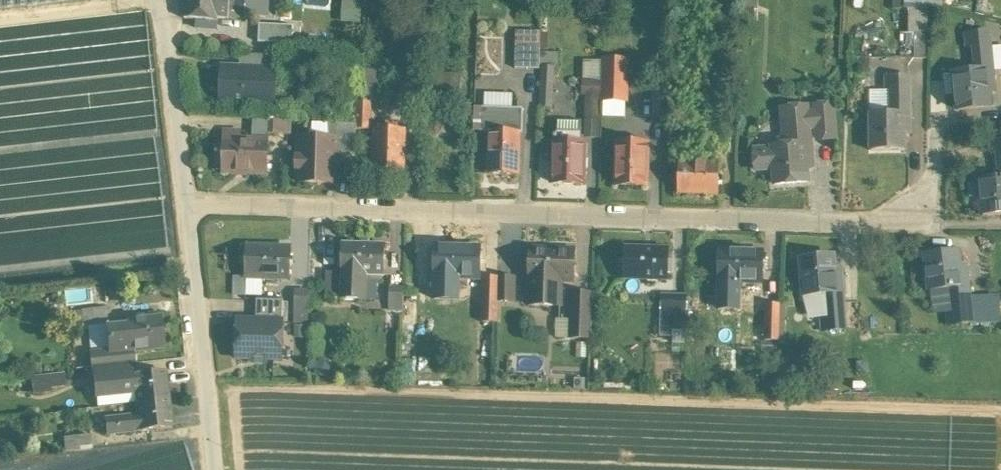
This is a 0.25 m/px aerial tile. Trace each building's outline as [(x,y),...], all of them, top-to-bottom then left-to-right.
[(83,0),(0,0),(0,9),(83,0)] [(185,19),(198,20),(197,28),(216,30),(218,18),(228,19),(229,10),(230,0),(186,0),(185,19)] [(229,10),(246,11),(247,0),(230,0),(229,10)] [(362,21),(362,0),(342,0),(342,21),(362,21)] [(281,25),(258,25),(258,36),(281,36),(281,25)] [(540,32),(516,32),(516,44),(540,45),(540,32)] [(987,33),(965,35),(967,48),(973,48),(975,72),(991,70),(987,33)] [(925,58),(926,34),(914,34),(914,58),(925,58)] [(540,45),(516,44),(515,68),(539,69),(540,45)] [(992,45),(994,70),(1000,69),(1000,45),(992,45)] [(540,105),(556,105),(558,51),(541,50),(540,105)] [(264,71),(224,69),(222,101),(253,102),(257,107),(263,107),(267,103),(268,97),(264,93),(265,71),(275,72),(276,60),(264,59),(264,71)] [(628,60),(604,60),(603,72),(627,73),(628,60)] [(975,72),(954,74),(957,109),(989,106),(988,92),(993,92),(991,70),(975,72)] [(627,73),(603,72),(603,100),(627,100),(627,73)] [(417,76),(403,76),(402,102),(416,102),(417,76)] [(908,113),(908,76),(886,76),(886,89),(892,89),(892,113),(908,113)] [(601,80),(591,79),(590,118),(600,118),(601,80)] [(665,98),(654,98),(653,117),(665,117),(665,98)] [(371,102),(357,101),(356,124),(356,128),(370,129),(371,102)] [(833,105),(815,106),(815,113),(808,113),(809,128),(817,127),(818,139),(836,137),(833,105)] [(524,109),(481,107),(480,132),(489,132),(488,173),(519,175),(520,133),(523,133),(524,109)] [(793,145),(771,147),(771,149),(755,150),(756,170),(773,169),(775,184),(808,181),(807,167),(812,167),(809,128),(808,113),(807,107),(784,109),(785,123),(791,123),(793,145)] [(892,113),(871,113),(872,150),(904,149),(904,135),(909,135),(908,113),(892,113)] [(722,117),(707,116),(707,130),(722,130),(722,117)] [(290,120),(268,119),(268,133),(290,134),(290,120)] [(582,121),(558,120),(557,142),(554,142),(553,182),(584,183),(585,143),(581,143),(582,121)] [(356,124),(329,123),(328,139),(336,139),(335,155),(355,156),(356,128),(356,124)] [(405,129),(375,128),(373,170),(404,171),(405,129)] [(328,139),(300,138),(298,182),(334,183),(335,155),(336,139),(328,139)] [(991,141),(993,154),(998,154),(1000,177),(1000,140),(991,141)] [(267,142),(225,141),(224,171),(266,173),(267,142)] [(648,144),(617,143),(616,185),(647,185),(648,144)] [(720,164),(679,162),(678,193),(719,194),(720,164)] [(980,179),(983,215),(1000,214),(1000,177),(980,179)] [(385,245),(343,243),(342,272),(341,297),(341,299),(361,300),(362,274),(384,275),(385,245)] [(290,248),(248,246),(247,277),(289,278),(290,248)] [(479,247),(437,246),(436,277),(479,278),(479,247)] [(668,249),(626,248),(624,278),(667,280),(668,249)] [(574,250),(531,249),(529,305),(560,306),(561,280),(573,281),(574,250)] [(762,251),(720,250),(719,301),(738,302),(739,294),(760,294),(760,282),(762,282),(762,270),(767,270),(768,262),(762,262),(762,251)] [(958,251),(926,254),(930,290),(951,288),(967,287),(964,265),(959,266),(958,251)] [(833,256),(801,259),(804,295),(825,293),(841,291),(839,270),(835,270),(833,256)] [(342,272),(326,271),(326,297),(341,297),(342,272)] [(498,277),(484,276),(484,299),(498,299),(498,277)] [(514,277),(498,277),(498,299),(498,300),(514,301),(514,277)] [(404,288),(389,287),(389,320),(392,320),(402,320),(403,320),(404,288)] [(967,287),(951,288),(953,312),(948,313),(949,326),(971,323),(968,298),(967,287)] [(309,291),(295,291),(294,323),(308,323),(309,291)] [(841,291),(825,293),(828,317),(822,317),(823,330),(844,328),(841,291)] [(592,293),(579,293),(578,314),(592,314),(592,293)] [(687,296),(673,296),(672,318),(686,318),(687,296)] [(991,297),(977,298),(978,323),(992,323),(991,297)] [(977,298),(968,298),(971,323),(978,323),(977,298)] [(498,299),(484,299),(483,322),(497,322),(498,300),(498,299)] [(283,300),(257,300),(256,322),(282,322),(283,300)] [(780,305),(766,305),(766,326),(780,327),(780,305)] [(105,307),(82,310),(83,326),(87,325),(106,323),(107,323),(105,307)] [(578,314),(572,314),(572,319),(558,319),(558,337),(591,338),(592,314),(578,314)] [(159,317),(126,320),(127,327),(106,329),(109,351),(109,353),(110,353),(130,351),(130,352),(132,352),(162,348),(159,317)] [(686,318),(672,318),(672,336),(686,337),(686,318)] [(256,322),(238,321),(237,357),(281,358),(282,322),(256,322)] [(106,323),(87,325),(90,355),(91,354),(91,353),(109,351),(106,329),(106,323)] [(780,327),(766,326),(765,340),(779,341),(780,327)] [(109,351),(91,353),(91,354),(93,367),(133,363),(132,352),(130,352),(130,351),(110,353),(109,353),(109,351)] [(133,363),(93,367),(96,395),(134,392),(133,375),(134,375),(133,363)] [(134,375),(133,375),(134,392),(136,403),(168,400),(165,371),(134,375)] [(32,389),(63,388),(62,372),(32,373),(32,389)] [(168,400),(136,403),(137,415),(104,419),(106,434),(139,431),(171,428),(168,400)] [(90,435),(64,438),(65,452),(91,449),(90,435)]
